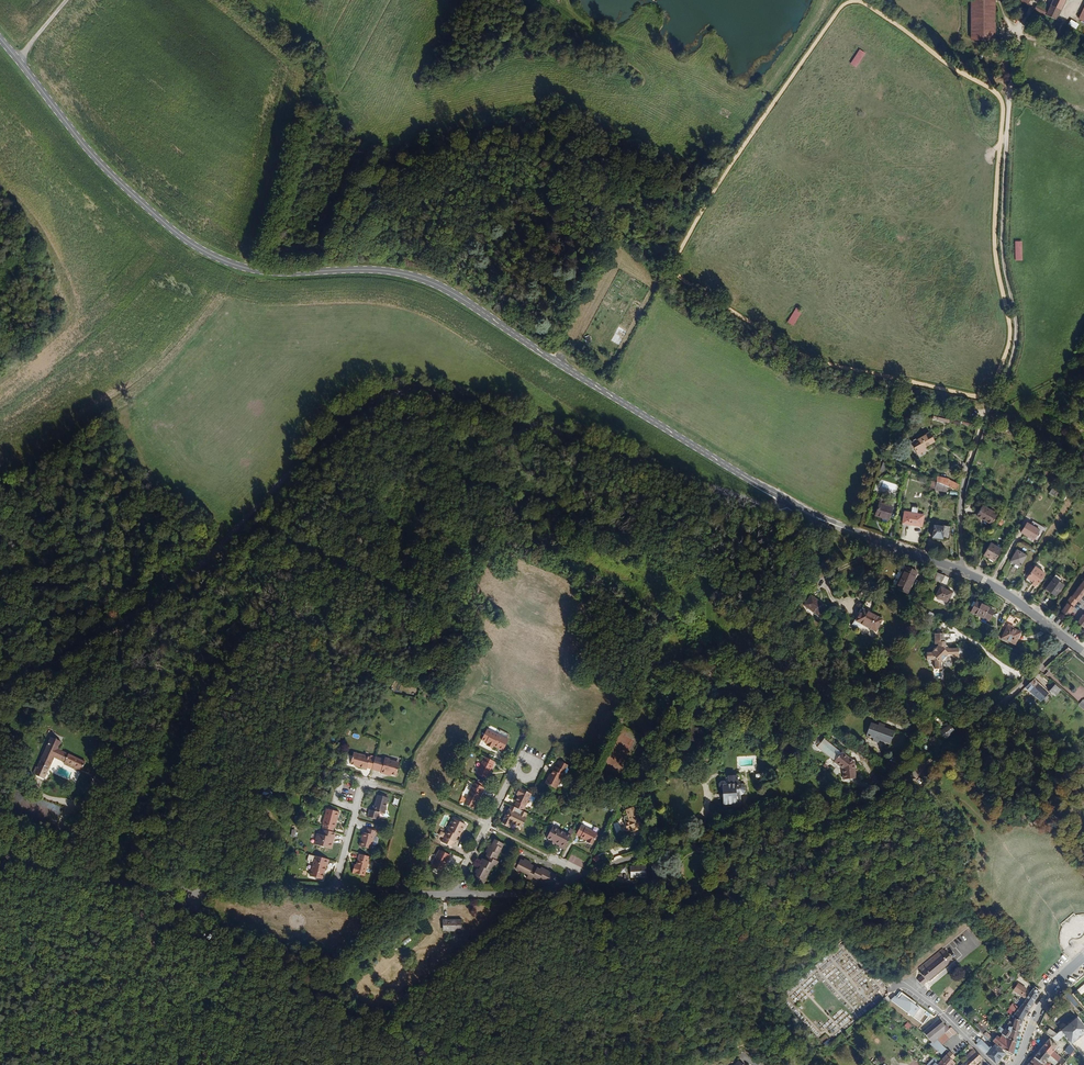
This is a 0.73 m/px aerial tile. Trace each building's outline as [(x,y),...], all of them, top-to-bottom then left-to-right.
[(996,0),(971,0),(971,40),(996,40),(996,0)] [(1050,10),(1039,5),(1036,10),(1057,20),(1066,0),(1055,0),(1050,10)] [(1079,24),(1071,19),(1068,24),(1076,29),(1079,24)] [(860,50),(851,63),(856,67),(865,53),(860,50)] [(796,308),(788,322),(794,326),(803,311),(796,308)] [(941,435),(936,427),(918,437),(925,448),(932,444),(931,442),(941,435)] [(957,491),(959,485),(948,481),(947,480),(936,477),(935,482),(946,487),(957,491)] [(1060,489),(1064,484),(1058,481),(1055,486),(1060,489)] [(945,493),(946,487),(935,482),(934,489),(945,493)] [(927,521),(928,508),(922,507),(922,500),(917,499),(916,506),(909,505),(907,517),(927,521)] [(995,521),(1002,511),(987,501),(980,511),(995,521)] [(892,519),(896,507),(882,503),(879,514),(892,519)] [(1037,535),(1044,525),(1031,517),(1025,527),(1037,535)] [(954,538),(956,525),(939,522),(937,534),(954,538)] [(1004,547),(993,540),(986,551),(992,555),(993,552),(998,556),(1004,547)] [(1024,562),(1030,551),(1020,545),(1014,556),(1024,562)] [(1035,589),(1045,576),(1035,568),(1027,579),(1033,584),(1031,586),(1035,589)] [(909,596),(917,574),(905,569),(896,591),(909,596)] [(1062,589),(1070,578),(1060,570),(1051,582),(1062,589)] [(1078,601),(1079,601),(1083,595),(1083,581),(1072,596),(1071,596),(1067,602),(1067,603),(1061,611),(1068,616),(1074,608),(1073,607),(1078,601)] [(947,604),(951,594),(939,588),(935,598),(947,604)] [(819,618),(825,609),(811,598),(803,608),(811,613),(812,613),(819,618)] [(987,624),(994,611),(979,603),(977,608),(974,607),(970,614),(987,624)] [(875,633),(880,621),(860,612),(855,623),(875,633)] [(1083,617),(1082,616),(1076,624),(1083,630),(1083,629),(1083,615),(1083,617)] [(1016,637),(1019,631),(1007,627),(1002,638),(1016,644),(1018,638),(1016,637)] [(944,662),(945,659),(951,659),(952,660),(953,661),(956,660),(957,659),(957,652),(947,652),(946,652),(945,652),(944,650),(944,648),(944,645),(942,645),(942,636),(933,637),(934,647),(937,647),(936,650),(935,650),(933,651),(932,654),(930,656),(929,656),(925,656),(925,663),(932,663),(933,664),(934,666),(934,672),(941,672),(941,664),(942,664),(944,662)] [(1032,694),(1039,685),(1034,680),(1026,688),(1032,694)] [(1041,701),(1048,693),(1039,685),(1032,694),(1041,701)] [(1056,696),(1061,690),(1056,685),(1050,691),(1056,696)] [(890,745),(895,731),(885,728),(878,725),(871,722),(866,735),(873,738),(872,741),(879,743),(880,741),(890,745)] [(505,743),(509,734),(488,723),(483,734),(487,736),(490,737),(490,738),(495,740),(495,739),(505,743)] [(944,740),(953,732),(948,725),(939,733),(944,740)] [(49,742),(52,734),(41,730),(30,757),(40,761),(45,750),(46,747),(57,751),(55,755),(74,762),(77,753),(49,742)] [(944,740),(939,733),(935,736),(940,743),(944,740)] [(841,752),(823,740),(817,750),(834,762),(841,752)] [(372,766),(375,755),(371,754),(371,753),(354,748),(351,759),(355,761),(359,762),(359,763),(367,765),(368,764),(372,766)] [(491,768),(495,760),(494,759),(496,755),(487,751),(485,755),(484,755),(478,768),(490,774),(492,769),(491,768)] [(856,778),(854,762),(841,752),(834,762),(843,768),(843,779),(856,778)] [(396,773),(399,761),(389,758),(389,757),(389,756),(385,754),(384,757),(375,755),(372,766),(381,768),(380,770),(384,771),(385,770),(390,771),(396,773)] [(558,782),(565,767),(568,768),(571,759),(560,754),(557,760),(555,764),(554,764),(551,770),(550,770),(547,776),(558,782)] [(74,762),(55,755),(55,756),(73,763),(74,762)] [(49,766),(62,771),(64,764),(51,759),(49,766)] [(740,805),(740,794),(744,794),(745,793),(744,785),(744,783),(739,783),(739,781),(737,781),(737,779),(738,779),(739,779),(739,778),(739,776),(738,775),(736,775),(736,774),(728,775),(728,776),(726,776),(724,778),(726,780),(729,781),(728,784),(722,785),(724,807),(740,805)] [(478,798),(484,786),(483,785),(485,781),(476,777),(475,781),(473,781),(466,798),(475,803),(477,798),(478,798)] [(526,805),(531,794),(536,796),(538,790),(534,788),(534,787),(522,781),(520,786),(522,787),(521,789),(518,795),(519,795),(517,800),(526,805)] [(383,809),(388,793),(377,790),(372,806),(367,805),(365,811),(376,815),(379,808),(383,809)] [(529,811),(530,807),(526,805),(517,800),(514,799),(512,803),(511,803),(506,812),(507,812),(505,816),(513,820),(515,816),(526,821),(530,812),(529,811)] [(48,801),(45,808),(54,812),(57,806),(48,801)] [(331,823),(336,807),(324,803),(319,819),(320,819),(319,824),(328,827),(329,823),(331,823)] [(641,825),(635,807),(627,810),(629,815),(626,816),(625,818),(626,823),(628,830),(634,827),(638,826),(641,825)] [(462,830),(468,818),(455,812),(444,836),(453,840),(459,829),(462,830)] [(585,832),(590,822),(583,819),(579,827),(583,829),(583,830),(585,832)] [(566,843),(573,830),(554,820),(548,831),(554,834),(562,838),(561,839),(560,840),(566,843)] [(594,838),(599,827),(590,822),(585,832),(590,834),(589,835),(594,838)] [(377,833),(376,831),(374,830),(375,826),(365,823),(364,827),(362,827),(360,833),(359,833),(356,839),(369,843),(370,839),(373,839),(375,838),(375,837),(377,833)] [(328,837),(331,828),(328,827),(319,824),(317,828),(316,833),(312,832),(310,838),(327,843),(328,838),(328,837)] [(498,861),(500,856),(497,855),(505,839),(496,834),(493,841),(491,840),(487,846),(489,847),(486,854),(484,853),(482,857),(484,858),(481,864),(479,863),(477,867),(479,868),(476,875),(486,880),(488,876),(487,875),(495,860),(498,861)] [(445,861),(447,857),(448,857),(452,849),(441,844),(433,860),(444,866),(446,862),(445,861)] [(361,868),(366,850),(357,847),(354,857),(353,860),(351,859),(349,864),(361,868)] [(315,873),(320,860),(322,860),(324,854),(310,850),(308,855),(304,869),(315,873)] [(520,864),(524,855),(517,852),(513,861),(520,864)] [(551,866),(542,862),(541,863),(532,858),(532,857),(525,853),(524,855),(520,864),(530,869),(529,872),(533,874),(535,872),(546,877),(551,866)] [(556,874),(559,870),(551,866),(546,877),(548,878),(550,878),(552,873),(555,875),(556,874)] [(642,877),(642,866),(631,866),(631,878),(642,877)] [(464,921),(464,912),(446,911),(446,921),(464,921)] [(410,937),(402,941),(404,945),(412,941),(410,937)] [(922,987),(952,961),(942,949),(918,969),(921,972),(919,974),(922,977),(917,981),(922,987)] [(1025,991),(1028,989),(1021,980),(1014,988),(1021,996),(1023,993),(1024,994),(1026,992),(1025,991)] [(1028,1008),(1039,993),(1033,989),(1029,993),(1028,993),(1027,994),(1026,992),(1024,994),(1023,993),(1021,996),(1020,997),(1020,998),(1024,1001),(1018,1009),(1018,1010),(1014,1015),(1012,1021),(1020,1024),(1028,1008)] [(900,990),(891,1001),(923,1023),(930,1013),(916,1003),(917,1002),(900,990)] [(1074,997),(1071,993),(1066,997),(1083,1018),(1083,1009),(1074,997)] [(1018,1009),(1024,1001),(1020,998),(1014,1004),(1018,1009)] [(1077,1017),(1068,1028),(1063,1032),(1065,1034),(1072,1044),(1074,1047),(1083,1038),(1083,1024),(1077,1017)] [(932,1039),(944,1027),(939,1021),(926,1033),(932,1039)] [(1012,1054),(1020,1024),(1012,1021),(1011,1026),(1008,1025),(1002,1033),(997,1029),(995,1032),(999,1036),(997,1040),(995,1039),(993,1043),(1005,1052),(1012,1054)] [(983,1031),(976,1023),(974,1026),(981,1033),(983,1031)] [(938,1042),(950,1031),(946,1027),(932,1040),(936,1044),(938,1042)] [(1049,1035),(1053,1031),(1048,1027),(1044,1032),(1049,1035)] [(944,1047),(957,1034),(952,1029),(950,1031),(938,1042),(944,1047)] [(1059,1041),(1065,1034),(1063,1032),(1060,1029),(1052,1037),(1059,1041)] [(1058,1046),(1048,1039),(1041,1048),(1058,1062),(1062,1064),(1065,1064),(1067,1062),(1063,1059),(1062,1060),(1054,1052),(1058,1046)] [(948,1058),(952,1055),(944,1047),(938,1042),(936,1044),(948,1058)] [(1003,1055),(993,1047),(989,1053),(980,1042),(976,1047),(984,1056),(993,1064),(998,1064),(1003,1055)] [(948,1058),(936,1044),(933,1047),(944,1059),(941,1062),(944,1064),(954,1064),(955,1064),(952,1062),(948,1058)] [(1067,1062),(1077,1050),(1074,1047),(1072,1044),(1062,1058),(1063,1059),(1067,1062)] [(1058,1062),(1041,1048),(1035,1057),(1044,1064),(1048,1059),(1056,1064),(1058,1062)] [(981,1061),(975,1054),(971,1058),(975,1063),(973,1064),(979,1064),(980,1064),(979,1063),(981,1061)] [(1035,1057),(1034,1058),(1043,1064),(1044,1064),(1035,1057)]
